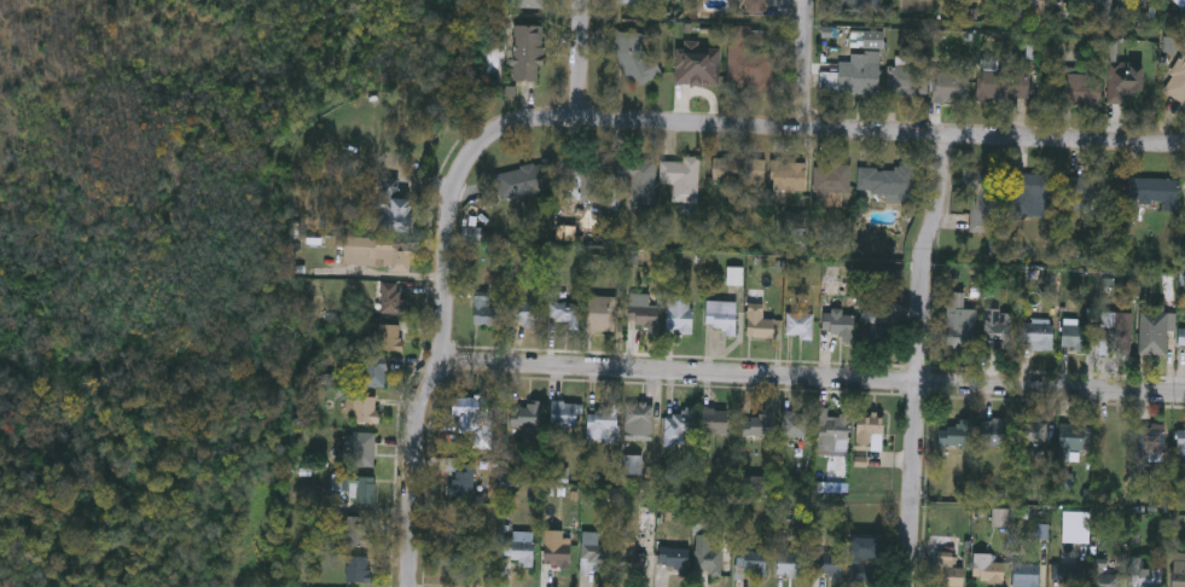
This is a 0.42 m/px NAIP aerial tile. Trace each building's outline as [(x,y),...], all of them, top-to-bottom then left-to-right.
[(509,8),(509,0),(544,0),(544,8),(509,8)] [(653,0),(618,0),(617,7),(653,8),(653,0)] [(708,12),(708,0),(760,0),(760,13),(708,12)] [(853,11),(854,0),(882,0),(882,12),(853,11)] [(1119,8),(1136,8),(1136,0),(1120,0),(1119,8)] [(1177,11),(1176,0),(1184,0),(1184,11),(1177,11)] [(511,27),(540,27),(540,81),(511,81),(511,27)] [(773,53),(773,88),(726,87),(727,27),(749,27),(749,53),(773,53)] [(649,33),(649,82),(616,83),(615,33),(649,33)] [(1162,92),(1184,42),(1184,103),(1162,92)] [(675,85),(676,43),(719,45),(718,86),(675,85)] [(878,93),(836,93),(836,63),(850,63),(850,53),(878,53),(878,93)] [(1123,105),(1106,105),(1108,63),(1143,63),(1142,93),(1125,93),(1123,105)] [(888,65),(925,65),(925,95),(888,95),(888,65)] [(968,103),(931,103),(931,69),(968,69),(968,103)] [(1028,70),(1028,100),(977,100),(977,70),(1028,70)] [(1062,106),(1062,74),(1100,74),(1100,106),(1062,106)] [(654,204),(628,204),(629,180),(610,180),(610,158),(655,158),(654,204)] [(763,190),(713,190),(713,158),(763,158),(763,190)] [(697,159),(697,203),(670,203),(670,185),(660,185),(660,159),(697,159)] [(552,192),(499,200),(494,173),(548,163),(552,192)] [(602,163),(602,202),(565,202),(565,163),(602,163)] [(771,190),(772,163),(804,163),(804,191),(771,190)] [(849,197),(814,197),(814,164),(849,164),(849,197)] [(913,167),(913,204),(877,204),(877,194),(859,194),(859,167),(913,167)] [(969,232),(969,170),(998,170),(998,232),(969,232)] [(1009,216),(1009,175),(1051,175),(1051,216),(1009,216)] [(1109,214),(1068,213),(1068,175),(1109,175),(1109,214)] [(397,180),(396,197),(411,197),(407,232),(374,229),(376,211),(368,210),(370,193),(378,193),(381,178),(397,180)] [(1178,179),(1177,211),(1163,211),(1163,205),(1138,205),(1138,215),(1125,215),(1126,178),(1178,179)] [(341,267),(342,239),(408,242),(407,269),(341,267)] [(402,315),(378,315),(378,284),(402,284),(402,315)] [(975,347),(947,347),(947,294),(963,294),(963,308),(975,308),(975,347)] [(664,333),(664,295),(692,295),(692,333),(664,333)] [(586,332),(586,297),(614,297),(614,332),(586,332)] [(656,326),(627,325),(628,297),(657,298),(656,326)] [(471,325),(471,298),(500,298),(500,325),(471,325)] [(533,302),(533,326),(506,326),(506,302),(533,302)] [(736,302),(736,331),(704,331),(704,302),(736,302)] [(576,324),(546,324),(546,303),(576,303),(576,324)] [(1011,310),(1011,345),(984,345),(984,310),(1011,310)] [(1168,355),(1139,355),(1139,312),(1168,312),(1168,355)] [(811,338),(785,338),(785,313),(811,313),(811,338)] [(1132,350),(1100,350),(1100,313),(1132,313),(1132,350)] [(853,338),(821,338),(821,314),(853,314),(853,338)] [(861,343),(861,314),(888,314),(888,343),(861,343)] [(749,318),(774,318),(774,341),(749,341),(749,318)] [(1076,320),(1076,325),(1090,325),(1090,349),(1062,349),(1062,320),(1076,320)] [(1053,349),(1023,349),(1023,322),(1053,322),(1053,349)] [(400,325),(400,353),(374,353),(374,325),(400,325)] [(382,388),(360,388),(360,359),(382,359),(382,388)] [(374,397),(373,424),(344,424),(345,396),(374,397)] [(449,419),(451,396),(490,399),(488,447),(471,447),(472,432),(458,431),(458,420),(449,419)] [(509,408),(524,408),(524,402),(540,402),(540,426),(509,426),(509,408)] [(548,426),(548,402),(576,402),(576,426),(548,426)] [(626,436),(626,405),(652,405),(652,436),(626,436)] [(618,407),(618,442),(586,442),(586,407),(618,407)] [(726,435),(699,435),(699,409),(726,409),(726,435)] [(693,411),(693,442),(664,442),(664,411),(693,411)] [(782,437),(782,412),(807,412),(807,437),(782,437)] [(772,437),(742,437),(742,413),(772,413),(772,437)] [(818,451),(819,414),(848,414),(848,451),(818,451)] [(882,451),(855,451),(855,414),(882,414),(882,451)] [(939,446),(939,426),(958,426),(958,419),(971,419),(971,446),(939,446)] [(1006,419),(1006,446),(980,446),(980,419),(1006,419)] [(1036,452),(1021,452),(1021,422),(1049,422),(1049,443),(1036,443),(1036,452)] [(1086,425),(1086,452),(1079,452),(1079,460),(1061,460),(1061,425),(1086,425)] [(1163,429),(1163,453),(1139,453),(1139,429),(1163,429)] [(1177,429),(1184,429),(1184,464),(1177,464),(1177,429)] [(372,466),(350,466),(350,432),(372,432),(372,466)] [(452,494),(452,461),(474,461),(474,494),(452,494)] [(373,476),(373,504),(347,504),(347,477),(373,476)] [(1084,513),(1084,540),(1063,540),(1063,513),(1084,513)] [(342,545),(342,516),(368,516),(368,545),(342,545)] [(533,530),(533,563),(501,563),(501,540),(511,540),(511,530),(533,530)] [(443,563),(443,533),(472,533),(472,563),(443,563)] [(693,574),(693,534),(710,534),(710,548),(721,548),(721,574),(693,574)] [(881,570),(849,570),(849,535),(881,535),(881,570)] [(646,551),(646,570),(616,570),(617,541),(634,541),(633,551),(646,551)] [(569,566),(542,566),(542,542),(569,542),(569,566)] [(608,545),(605,570),(580,569),(581,542),(608,545)] [(686,546),(686,570),(657,570),(657,546),(686,546)] [(811,571),(814,548),(843,553),(841,575),(811,571)] [(765,577),(734,577),(734,551),(765,551),(765,577)] [(1172,552),(1184,553),(1184,586),(1171,586),(1172,552)] [(776,575),(776,553),(802,553),(802,575),(776,575)] [(935,585),(935,553),(962,553),(962,585),(935,585)] [(368,582),(344,582),(344,556),(368,556),(368,582)] [(1004,586),(971,586),(971,560),(1004,560),(1004,586)] [(1039,563),(1039,586),(1012,586),(1012,563),(1039,563)] [(1082,565),(1082,586),(1051,586),(1051,565),(1082,565)] [(1119,565),(1119,586),(1093,586),(1093,565),(1119,565)] [(1162,568),(1162,586),(1137,586),(1137,568),(1162,568)]
